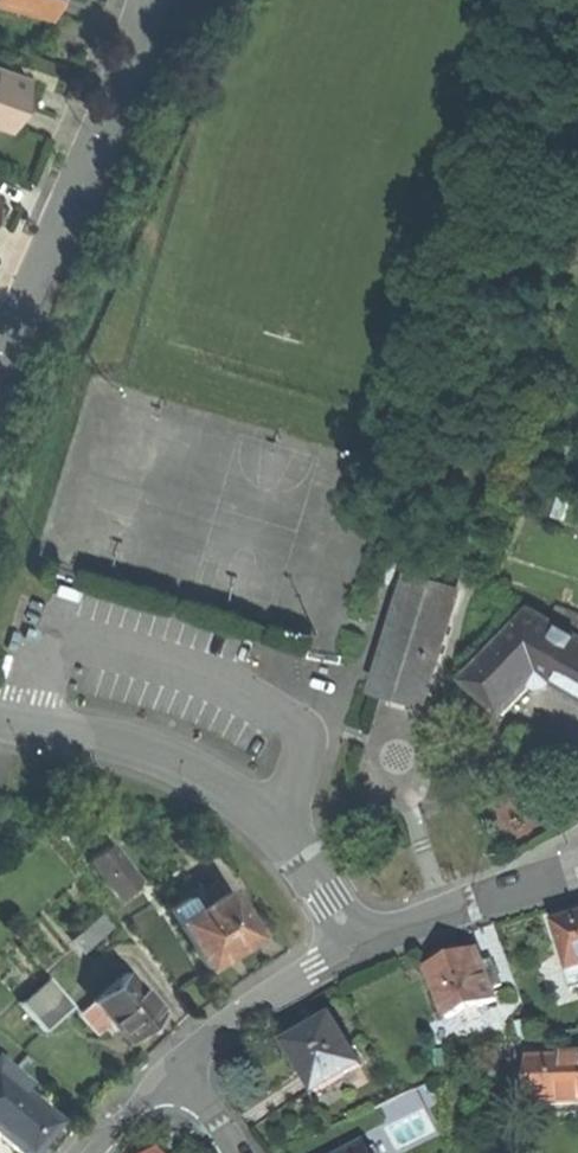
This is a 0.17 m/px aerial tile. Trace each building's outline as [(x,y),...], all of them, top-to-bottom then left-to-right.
[(49,15),(52,0),(0,0),(0,2),(49,15)] [(0,68),(0,124),(9,128),(18,103),(27,78),(0,68)] [(378,690),(424,704),(459,591),(413,577),(378,690)] [(467,679),(505,715),(534,684),(545,688),(554,681),(577,695),(577,615),(555,605),(548,617),(533,608),(467,679)] [(89,861),(118,899),(137,884),(107,847),(89,861)] [(194,911),(177,922),(204,968),(231,952),(255,937),(227,891),(194,911)] [(177,922),(194,911),(186,898),(168,908),(177,922)] [(100,915),(73,938),(83,950),(110,927),(100,915)] [(559,925),(573,971),(577,970),(577,919),(559,925)] [(450,961),(429,969),(448,1019),(465,1013),(478,1008),(497,1001),(493,990),(502,987),(497,973),(488,976),(479,951),(450,961)] [(573,971),(567,973),(572,990),(577,988),(577,970),(573,971)] [(160,1013),(125,972),(77,1014),(96,1035),(110,1023),(126,1042),(145,1026),(160,1013)] [(18,1003),(44,1032),(72,1006),(70,1003),(71,998),(69,994),(65,991),(59,991),(47,977),(18,1003)] [(481,1015),(478,1008),(465,1013),(467,1020),(481,1015)] [(308,1035),(290,1046),(317,1092),(360,1066),(333,1020),(308,1035)] [(521,1024),(528,1042),(538,1038),(531,1021),(521,1024)] [(446,1050),(435,1051),(437,1068),(447,1066),(446,1050)] [(529,1059),(531,1106),(572,1105),(577,1104),(577,1057),(529,1059)] [(15,1088),(21,1081),(0,1064),(0,1105),(15,1088)] [(19,1152),(24,1152),(37,1138),(52,1119),(15,1088),(0,1105),(0,1137),(19,1152)] [(403,1144),(438,1125),(418,1089),(383,1108),(403,1144)] [(368,1150),(365,1144),(349,1152),(370,1152),(368,1150)]
